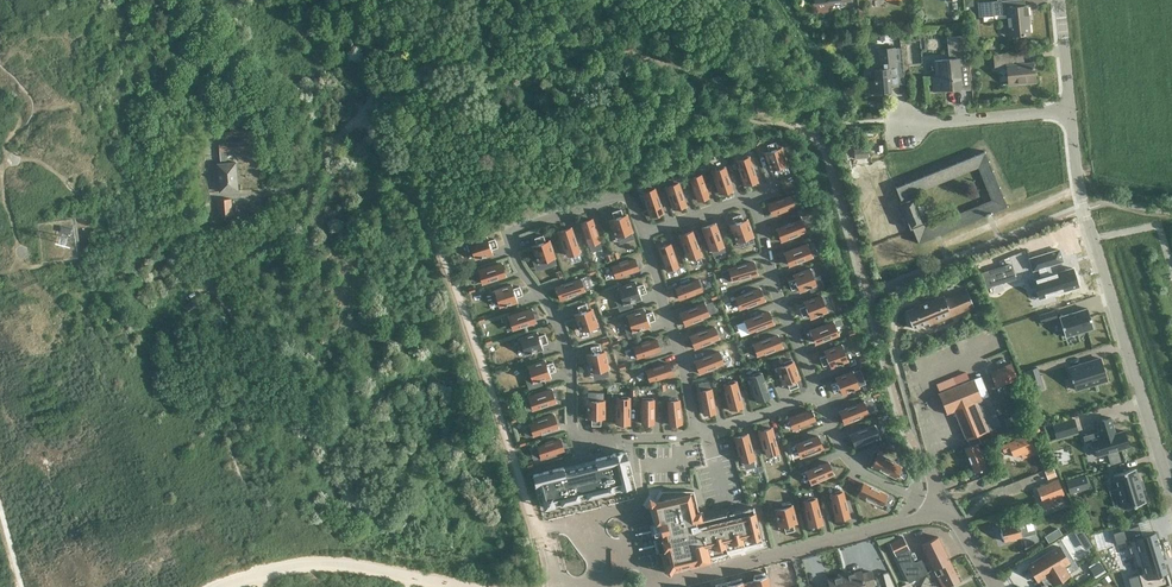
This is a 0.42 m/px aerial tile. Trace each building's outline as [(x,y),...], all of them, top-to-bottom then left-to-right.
[(1030,33),(1027,5),(1020,5),(1019,0),(1000,0),(978,2),(979,16),(1007,13),(1009,35),(1030,33)] [(962,64),(960,42),(959,34),(946,36),(948,57),(933,59),(935,73),(931,74),(932,91),(944,89),(944,85),(951,84),(951,89),(961,88),(958,64),(962,64)] [(875,79),(869,80),(870,92),(891,90),(889,76),(896,75),(894,46),(879,47),(881,68),(874,69),(875,79)] [(1007,83),(1034,80),(1032,61),(1021,63),(1021,57),(1017,58),(1017,51),(993,53),(994,68),(1006,67),(1007,83)] [(220,134),(255,132),(254,122),(219,124),(220,134)] [(219,139),(219,148),(247,147),(246,138),(219,139)] [(764,155),(766,160),(767,160),(771,169),(776,167),(777,170),(784,167),(778,150),(774,151),(772,144),(766,146),(768,153),(764,155)] [(853,157),(867,157),(867,146),(853,147),(853,157)] [(901,201),(899,202),(909,228),(911,227),(917,242),(1006,206),(983,151),(895,187),(901,201)] [(756,180),(748,155),(741,157),(741,159),(738,160),(740,167),(738,168),(744,185),(756,180)] [(219,190),(238,189),(235,161),(217,162),(219,190)] [(724,166),(712,170),(720,193),(731,189),(724,166)] [(698,200),(708,196),(701,174),(690,177),(693,185),(691,186),(694,194),(696,194),(698,200)] [(685,204),(678,182),(666,186),(673,208),(685,204)] [(662,212),(653,186),(646,188),(647,190),(644,191),(646,199),(644,199),(650,216),(662,212)] [(233,212),(232,195),(217,196),(218,213),(233,212)] [(786,210),(786,208),(794,205),(790,195),(768,204),(772,214),(777,212),(778,213),(786,210)] [(632,233),(626,214),(623,215),(620,208),(612,211),(614,218),(610,220),(612,226),(613,225),(614,229),(613,229),(614,232),(615,231),(616,236),(623,233),(624,236),(632,233)] [(734,234),(733,234),(734,237),(735,236),(737,241),(743,238),(744,241),(753,238),(746,219),(743,220),(740,213),(732,216),(734,223),(730,225),(732,231),(733,231),(734,234)] [(599,242),(591,218),(581,221),(583,228),(582,229),(584,237),(586,237),(589,246),(599,242)] [(797,232),(804,229),(803,226),(805,226),(802,219),(777,228),(781,241),(798,234),(797,232)] [(722,245),(714,222),(702,227),(710,249),(722,245)] [(71,226),(54,228),(55,247),(73,245),(71,226)] [(579,253),(570,227),(558,231),(563,248),(565,247),(568,255),(571,254),(572,255),(579,253)] [(700,256),(691,231),(679,235),(685,252),(687,251),(690,258),(693,257),(693,259),(700,256)] [(534,237),(537,244),(532,246),(534,252),(535,251),(537,255),(536,255),(536,258),(537,257),(539,262),(545,259),(546,262),(555,259),(548,240),(545,241),(543,234),(534,237)] [(485,254),(485,255),(491,253),(490,249),(497,246),(494,238),(487,240),(486,237),(467,243),(470,252),(472,251),(475,257),(479,256),(479,257),(481,256),(481,255),(485,254)] [(661,253),(660,253),(663,262),(664,261),(667,270),(668,269),(669,271),(676,268),(676,266),(677,266),(669,243),(659,247),(661,253)] [(784,252),(789,264),(811,255),(806,243),(784,252)] [(1057,249),(1029,258),(1032,269),(1038,268),(1041,277),(1033,279),(1038,297),(1078,285),(1077,281),(1078,279),(1076,272),(1074,271),(1072,267),(1051,274),(1048,264),(1061,261),(1057,249)] [(619,263),(610,266),(613,277),(638,269),(634,258),(627,260),(627,259),(618,262),(619,263)] [(739,277),(740,279),(757,274),(753,261),(727,269),(729,276),(731,276),(732,279),(739,277)] [(478,270),(482,282),(505,274),(501,262),(478,270)] [(1010,263),(982,272),(986,286),(1015,277),(1010,263)] [(809,287),(811,286),(811,285),(815,283),(813,277),(816,276),(812,267),(793,275),(795,278),(788,280),(791,289),(798,286),(800,291),(806,288),(805,287),(809,286),(809,287)] [(577,294),(576,291),(583,289),(582,286),(584,285),(582,278),(556,287),(560,299),(577,294)] [(675,288),(679,298),(686,295),(687,297),(695,294),(694,292),(703,289),(699,279),(675,288)] [(621,296),(623,303),(628,301),(628,302),(630,301),(630,300),(633,299),(634,300),(640,298),(639,294),(646,292),(643,283),(636,285),(635,282),(615,288),(618,297),(621,296)] [(515,296),(522,294),(519,285),(512,288),(511,284),(492,291),(494,299),(497,299),(499,305),(504,304),(504,305),(506,304),(506,303),(509,302),(510,303),(516,301),(515,296)] [(737,305),(738,304),(739,307),(747,304),(747,306),(764,300),(759,288),(734,298),(737,305)] [(909,318),(909,320),(909,321),(910,325),(912,325),(913,327),(929,321),(928,318),(937,314),(940,320),(973,305),(966,288),(944,297),(943,294),(905,310),(906,312),(906,314),(907,317),(909,318)] [(802,316),(809,313),(810,317),(817,315),(816,314),(820,312),(820,313),(822,313),(822,312),(826,310),(824,304),(826,302),(823,294),(804,301),(806,304),(799,307),(802,316)] [(588,310),(585,303),(577,306),(579,313),(575,314),(577,320),(578,320),(579,323),(578,324),(579,326),(580,326),(581,330),(588,328),(589,331),(597,328),(591,309),(588,310)] [(685,325),(702,318),(701,317),(708,313),(704,303),(680,313),(685,325)] [(1087,307),(1059,316),(1064,336),(1093,327),(1087,307)] [(508,316),(512,328),(535,320),(531,308),(508,316)] [(647,321),(654,319),(652,310),(645,313),(644,309),(624,316),(627,324),(630,323),(632,330),(636,329),(637,330),(639,329),(639,328),(642,327),(643,328),(649,326),(647,321)] [(773,323),(768,311),(743,321),(746,328),(747,327),(748,330),(756,328),(756,330),(773,323)] [(810,330),(815,342),(837,333),(833,321),(810,330)] [(711,342),(710,339),(718,337),(717,333),(718,333),(715,326),(690,336),(695,348),(711,342)] [(535,349),(535,350),(542,348),(540,344),(547,342),(544,333),(537,335),(536,332),(517,338),(520,347),(523,346),(525,353),(529,351),(529,352),(532,352),(531,351),(535,349)] [(782,332),(752,343),(754,350),(756,349),(757,352),(764,350),(765,351),(786,344),(782,332)] [(659,349),(656,338),(649,341),(649,339),(640,342),(641,344),(632,346),(635,357),(659,349)] [(829,362),(831,367),(837,364),(837,363),(840,362),(840,363),(843,362),(842,361),(846,359),(844,353),(847,352),(843,343),(825,351),(826,354),(819,356),(822,365),(829,362)] [(590,346),(592,353),(587,354),(588,361),(589,360),(590,364),(589,364),(590,367),(591,366),(592,371),(598,370),(599,372),(608,371),(604,351),(601,352),(599,344),(590,346)] [(723,358),(720,351),(695,360),(700,373),(716,366),(715,364),(716,364),(723,361),(721,358),(723,358)] [(1100,357),(1068,367),(1071,376),(1070,377),(1071,380),(1072,379),(1075,389),(1106,379),(1100,357)] [(789,389),(798,385),(795,379),(798,377),(791,358),(783,362),(784,365),(777,367),(779,371),(778,372),(779,374),(780,373),(781,377),(780,377),(782,383),(786,382),(789,389)] [(544,360),(525,366),(528,375),(531,374),(533,381),(537,379),(537,380),(540,380),(539,379),(543,377),(543,378),(549,376),(548,372),(555,370),(552,361),(545,363),(544,360)] [(644,370),(648,381),(656,378),(657,379),(665,376),(665,375),(672,373),(668,362),(644,370)] [(995,386),(1017,378),(1011,363),(989,372),(995,386)] [(837,380),(830,383),(833,392),(840,389),(842,393),(848,391),(848,390),(851,388),(852,389),(854,389),(853,388),(858,386),(855,380),(858,378),(855,370),(836,377),(837,380)] [(769,397),(760,371),(752,374),(753,375),(750,376),(752,384),(750,384),(756,401),(769,397)] [(1000,425),(988,395),(980,376),(938,393),(946,412),(953,409),(965,439),(967,438),(969,445),(964,447),(974,472),(986,467),(976,443),(979,442),(976,434),(1000,425)] [(726,391),(724,392),(729,409),(742,406),(735,379),(727,381),(728,383),(724,384),(726,391)] [(699,388),(701,398),(699,398),(701,407),(703,406),(704,413),(715,411),(710,386),(699,388)] [(551,388),(528,396),(532,408),(555,400),(551,388)] [(604,397),(594,397),(594,400),(587,400),(587,404),(586,404),(586,407),(587,407),(587,410),(586,410),(586,417),(591,417),(591,424),(600,424),(600,417),(604,417),(604,397)] [(618,423),(628,423),(628,397),(617,397),(617,407),(616,407),(616,416),(617,416),(618,423)] [(653,397),(642,397),(642,406),(640,406),(640,415),(642,415),(642,423),(653,423),(653,397)] [(679,408),(678,399),(677,399),(676,397),(669,398),(669,400),(667,400),(670,424),(681,423),(680,417),(682,416),(681,407),(679,408)] [(861,417),(860,414),(867,412),(866,408),(867,408),(865,401),(839,411),(844,423),(861,417)] [(809,422),(809,421),(814,419),(810,408),(788,417),(792,427),(800,424),(801,426),(809,422)] [(531,427),(529,427),(531,434),(557,426),(553,413),(536,419),(537,421),(530,423),(531,427)] [(1094,432),(1083,435),(1085,442),(1092,440),(1096,455),(1117,449),(1128,446),(1123,430),(1115,432),(1110,416),(1096,421),(1099,430),(1100,436),(1096,438),(1094,432)] [(1072,418),(1052,425),(1056,437),(1076,430),(1072,418)] [(871,440),(870,438),(878,435),(877,432),(878,431),(875,424),(850,434),(855,446),(871,440)] [(771,427),(758,430),(763,447),(765,447),(767,454),(770,453),(771,455),(778,453),(771,427)] [(746,433),(734,437),(738,454),(741,453),(743,461),(746,460),(746,462),(754,460),(746,433)] [(1022,457),(1036,452),(1028,434),(1000,445),(1003,451),(1009,449),(1012,456),(1020,453),(1022,457)] [(817,435),(795,444),(800,455),(822,447),(817,435)] [(560,438),(553,441),(552,439),(544,442),(544,443),(536,446),(539,457),(563,449),(560,438)] [(630,485),(624,462),(629,461),(629,460),(628,460),(625,450),(622,451),(622,450),(612,453),(612,454),(595,458),(596,463),(564,471),(563,466),(532,473),(535,483),(534,483),(534,484),(539,483),(545,507),(561,503),(607,491),(630,485)] [(894,460),(878,452),(872,464),(896,476),(900,470),(898,469),(900,466),(893,462),(894,460)] [(811,482),(833,473),(828,461),(806,470),(811,482)] [(1044,471),(1048,480),(1056,476),(1052,467),(1044,471)] [(1084,473),(1065,479),(1069,492),(1088,486),(1084,473)] [(1126,509),(1128,513),(1149,506),(1139,473),(1117,479),(1122,494),(1114,496),(1119,512),(1126,509)] [(1053,498),(1064,493),(1058,479),(1036,488),(1045,508),(1056,503),(1053,498)] [(883,500),(884,501),(888,494),(863,483),(857,494),(873,502),(874,500),(881,504),(883,500)] [(833,501),(831,502),(835,519),(848,516),(841,489),(834,491),(835,493),(831,493),(833,501)] [(753,506),(731,511),(731,514),(729,515),(727,515),(725,512),(701,518),(699,510),(698,511),(693,490),(661,490),(655,500),(649,496),(645,502),(651,506),(655,522),(659,522),(662,533),(660,536),(667,563),(664,569),(670,573),(673,567),(710,559),(709,556),(726,552),(727,552),(726,549),(743,545),(743,546),(744,545),(761,541),(762,541),(753,506)] [(821,523),(815,496),(807,498),(808,500),(804,501),(806,508),(804,509),(809,526),(821,523)] [(792,522),(795,522),(791,502),(782,504),(782,507),(776,509),(777,513),(776,513),(776,516),(777,515),(778,519),(777,519),(779,526),(783,525),(785,532),(794,530),(792,522)] [(1020,534),(1034,531),(1030,517),(1000,525),(1004,540),(1021,536),(1020,534)] [(1112,532),(1115,542),(1127,538),(1128,542),(1126,543),(1129,552),(1131,551),(1135,566),(1137,565),(1139,572),(1126,576),(1129,586),(1148,586),(1147,583),(1164,578),(1163,573),(1166,572),(1154,531),(1140,535),(1137,524),(1112,532)] [(1057,527),(1044,535),(1048,542),(1061,534),(1057,527)] [(889,542),(895,554),(907,548),(902,536),(889,542)] [(959,580),(937,536),(921,544),(943,586),(944,586),(946,586),(959,580)] [(1062,554),(1057,545),(1026,564),(1036,580),(1039,578),(1043,585),(1049,581),(1051,584),(1067,574),(1057,557),(1062,554)] [(907,548),(895,554),(909,582),(928,573),(921,559),(914,562),(907,548)] [(1100,561),(1091,566),(1097,576),(1105,571),(1100,561)] [(887,586),(896,586),(888,568),(882,570),(887,586)] [(847,586),(875,586),(871,571),(861,574),(860,570),(844,575),(847,584),(847,586)] [(748,581),(749,586),(770,586),(766,574),(765,574),(764,572),(754,574),(754,577),(753,577),(753,580),(748,581)] [(844,575),(827,579),(828,582),(818,584),(819,586),(847,586),(847,584),(844,575)] [(728,581),(729,586),(749,586),(748,581),(742,582),(741,577),(728,581)]
